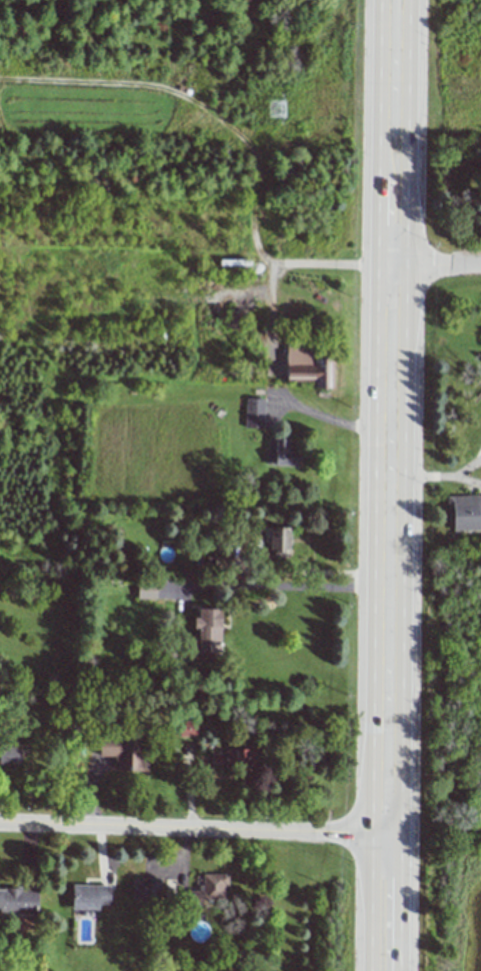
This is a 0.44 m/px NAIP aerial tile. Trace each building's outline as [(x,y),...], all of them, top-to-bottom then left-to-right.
[(285,381),(313,382),(313,388),(331,388),(332,358),(312,357),(312,346),(286,345),(285,381)] [(244,428),(262,428),(263,399),(244,398),(244,428)] [(299,451),(286,451),(287,439),(266,439),(265,465),(298,466),(299,451)] [(480,530),(480,495),(446,496),(447,520),(452,520),(452,531),(480,530)] [(289,528),(269,528),(268,541),(269,541),(269,549),(274,549),(274,557),(288,558),(289,528)] [(137,599),(155,599),(155,588),(137,588),(137,599)] [(197,652),(219,652),(220,609),(198,609),(198,617),(193,617),(193,628),(198,628),(197,652)] [(196,737),(196,721),(180,720),(179,736),(196,737)] [(144,771),(145,738),(99,736),(99,756),(114,757),(113,770),(144,771)] [(20,764),(20,745),(0,745),(0,764),(20,764)] [(256,750),(211,751),(211,765),(256,764),(256,750)] [(227,874),(201,874),(200,891),(189,890),(189,904),(210,904),(210,898),(223,899),(224,885),(227,885),(227,874)] [(160,878),(133,877),(132,900),(160,900),(160,878)] [(71,909),(98,910),(98,904),(109,904),(109,886),(72,885),(71,909)] [(36,914),(37,889),(0,888),(0,914),(36,914)]
